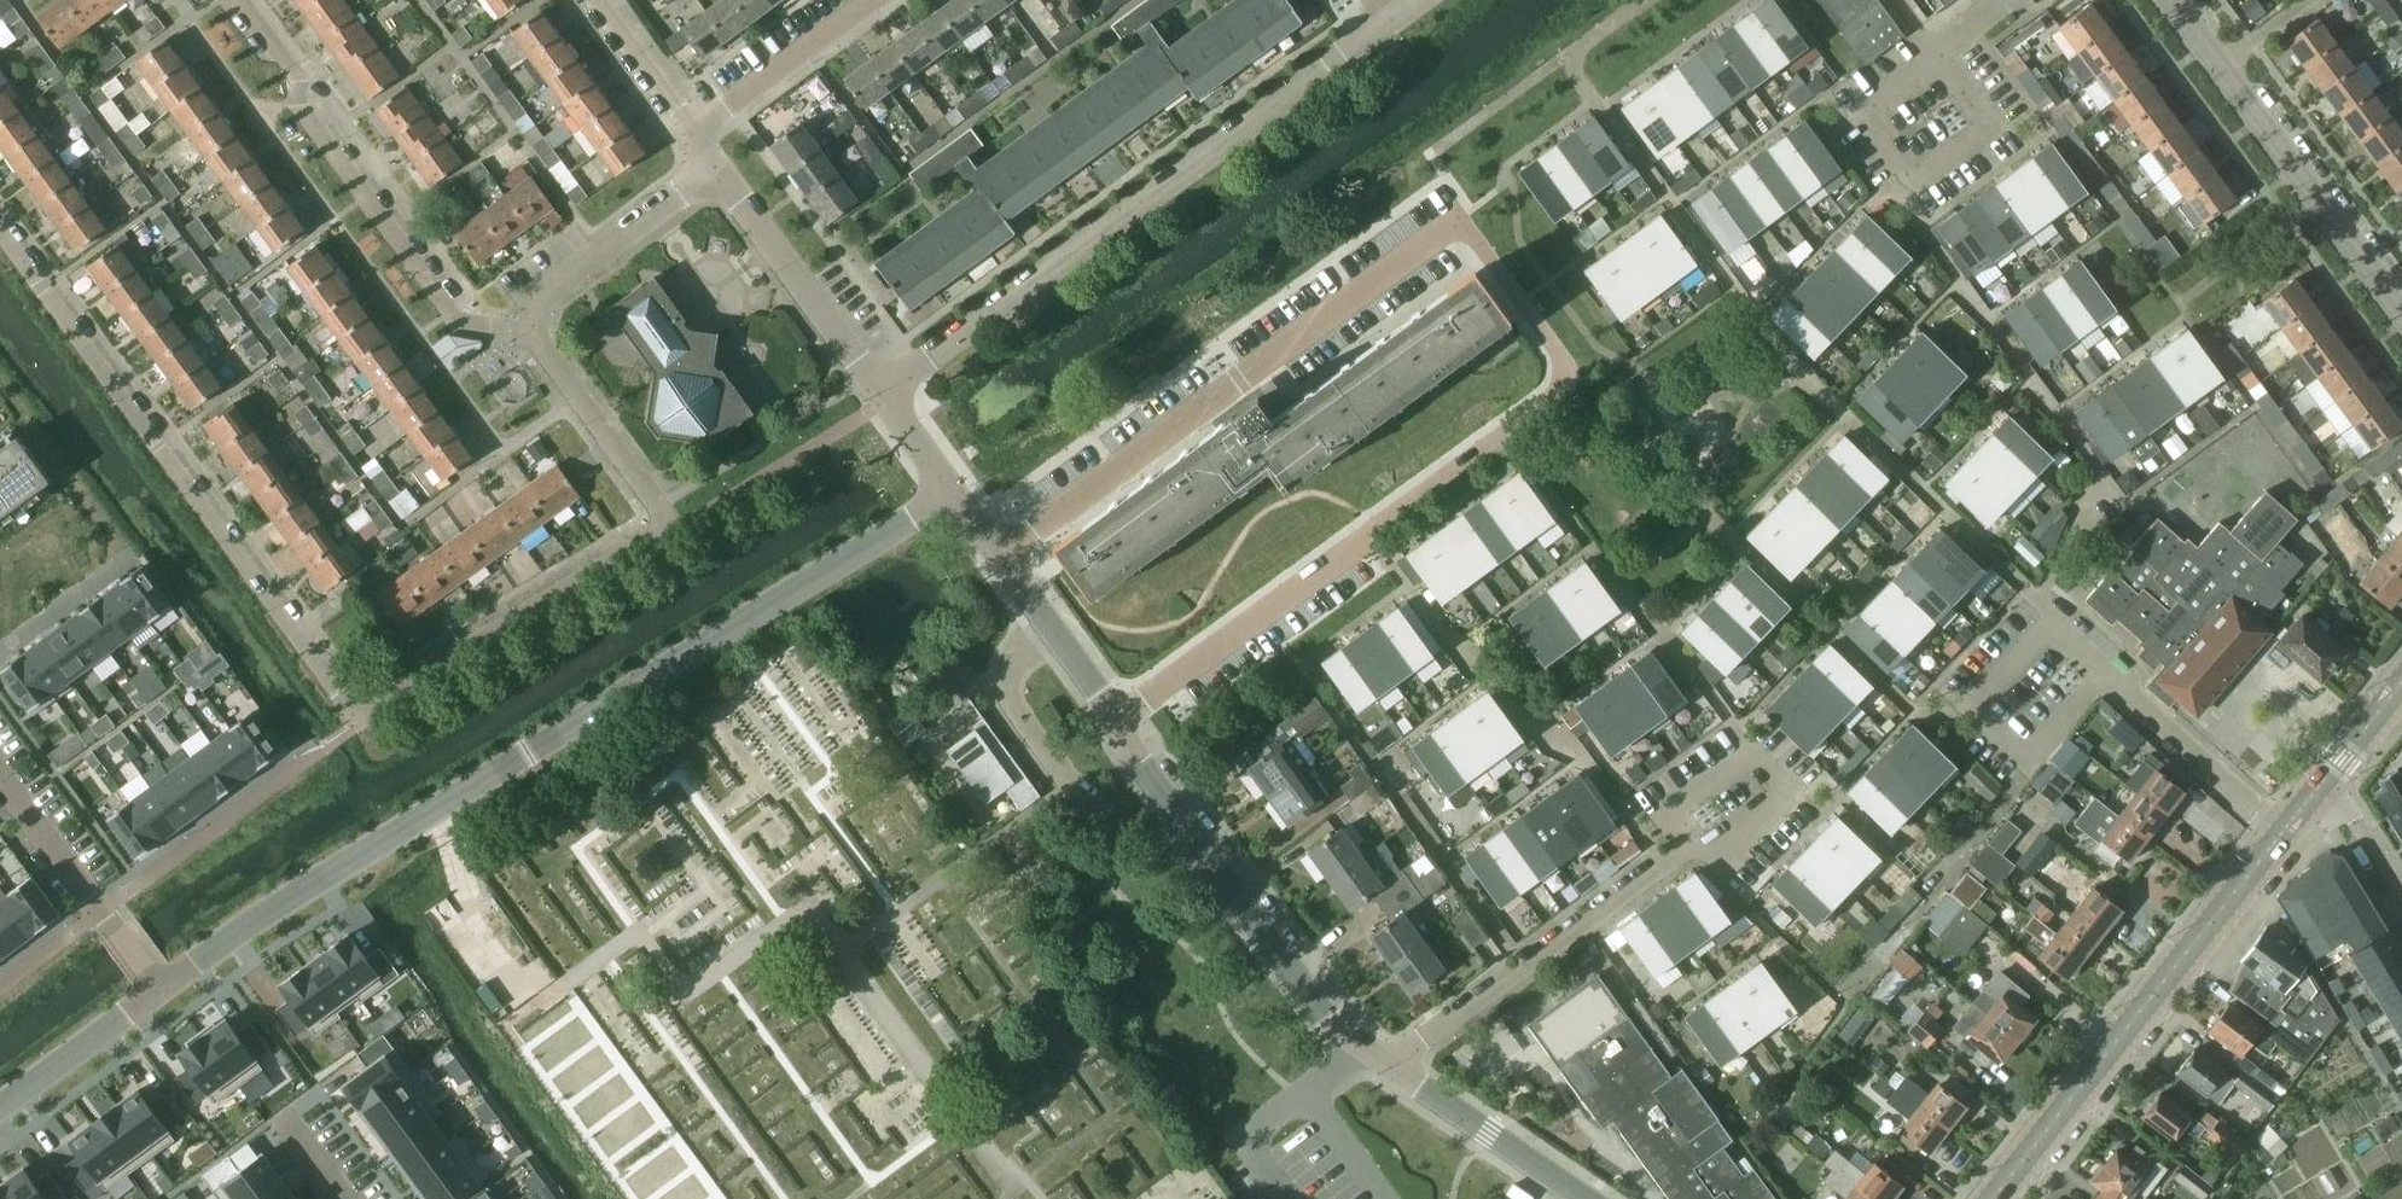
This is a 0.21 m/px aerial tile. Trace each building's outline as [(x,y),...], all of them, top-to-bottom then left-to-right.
[(1,15),(13,6),(9,0),(0,0),(0,16),(1,15)] [(85,27),(65,0),(60,0),(37,17),(59,46),(85,27)] [(85,27),(110,8),(104,0),(65,0),(85,27)] [(110,8),(122,0),(104,0),(110,8)] [(302,9),(314,0),(295,0),(302,9)] [(354,17),(342,0),(314,0),(302,9),(324,39),(354,17)] [(434,10),(446,2),(444,0),(426,0),(434,10)] [(501,17),(523,0),(489,0),(501,17)] [(705,11),(725,39),(749,22),(733,0),(720,0),(705,11)] [(749,22),(773,5),(769,0),(733,0),(749,22)] [(1161,105),(1187,85),(1196,98),(1301,21),(1286,0),(1243,0),(1172,52),(1150,22),(1179,0),(1143,0),(1110,25),(1122,42),(1138,30),(1151,48),(980,174),(967,157),(984,144),(971,127),(909,173),(921,190),(955,165),(978,196),(878,269),(900,297),(909,309),(1015,231),(1005,219),(1161,105)] [(939,9),(960,38),(969,50),(992,33),(983,21),(968,0),(951,0),(939,9)] [(983,21),(1007,4),(1004,0),(968,0),(983,21)] [(1117,7),(1113,0),(1102,0),(1098,3),(1106,15),(1117,7)] [(1786,59),(1805,45),(1772,0),(1768,0),(1751,12),(1786,59)] [(1830,18),(1855,0),(1817,0),(1830,18)] [(1830,18),(1841,34),(1880,5),(1877,0),(1855,0),(1830,18)] [(1953,0),(1925,0),(1935,14),(1953,0)] [(2240,5),(2252,22),(2266,12),(2257,0),(2247,0),(2240,5)] [(2389,4),(2385,0),(2370,0),(2378,12),(2389,4)] [(2059,27),(2077,52),(2109,29),(2090,4),(2059,27)] [(2399,18),(2389,4),(2378,12),(2389,25),(2399,18)] [(1904,36),(1880,5),(1841,34),(1865,65),(1904,36)] [(13,6),(1,15),(19,38),(31,30),(13,6)] [(939,9),(915,26),(936,55),(960,38),(939,9)] [(512,33),(530,57),(559,36),(541,11),(512,33)] [(705,11),(681,29),(701,57),(725,39),(705,11)] [(1768,73),(1786,59),(1751,12),(1733,26),(1768,73)] [(165,28),(156,16),(144,25),(153,36),(165,28)] [(354,17),(324,39),(346,69),(376,47),(354,17)] [(2040,18),(1998,49),(2004,58),(2003,58),(2008,65),(2019,57),(2014,50),(2046,26),(2040,18)] [(2286,42),(2305,67),(2336,44),(2317,19),(2286,42)] [(1062,29),(1071,41),(1083,32),(1074,21),(1062,29)] [(463,26),(452,35),(460,47),(472,38),(463,26)] [(915,26),(892,43),(913,72),(936,55),(915,26)] [(1749,87),(1768,73),(1733,26),(1714,40),(1749,87)] [(1059,49),(1071,41),(1062,29),(1051,38),(1059,49)] [(2095,77),(2127,53),(2109,29),(2077,52),(2095,77)] [(2401,49),(2401,32),(2386,44),(2394,55),(2401,49)] [(559,36),(530,57),(547,80),(576,59),(559,36)] [(135,62),(153,86),(182,64),(165,40),(135,62)] [(1731,100),(1749,87),(1714,40),(1696,53),(1731,100)] [(36,62),(48,54),(39,42),(28,50),(36,62)] [(892,43),(868,61),(889,90),(913,72),(892,43)] [(2323,91),(2354,68),(2336,44),(2305,67),(2323,91)] [(105,54),(113,66),(125,57),(116,46),(105,54)] [(399,78),(376,47),(346,69),(368,100),(399,78)] [(483,53),(471,62),(480,74),(492,65),(483,53)] [(1712,114),(1731,100),(1696,53),(1677,67),(1712,114)] [(2113,101),(2145,78),(2127,53),(2095,77),(2113,101)] [(57,65),(48,54),(36,62),(45,74),(57,65)] [(101,75),(113,66),(105,54),(93,63),(101,75)] [(1015,64),(1024,76),(1035,67),(1027,55),(1015,64)] [(564,104),(593,82),(576,59),(547,80),(564,104)] [(865,107),(889,90),(868,61),(844,78),(865,107)] [(170,110),(199,88),(182,64),(153,86),(170,110)] [(1012,84),(1024,76),(1015,64),(1003,72),(1012,84)] [(1693,128),(1712,114),(1677,67),(1658,81),(1693,128)] [(2323,91),(2341,116),(2372,93),(2354,68),(2323,91)] [(2017,76),(2027,90),(2037,82),(2027,69),(2017,76)] [(1819,75),(1805,85),(1813,95),(1827,85),(1819,75)] [(116,76),(105,84),(93,93),(102,105),(124,88),(116,76)] [(2131,125),(2163,102),(2145,78),(2113,101),(2115,103),(2104,111),(2119,131),(2130,124),(2131,125)] [(1675,142),(1693,128),(1658,81),(1640,94),(1675,142)] [(582,127),(611,106),(593,82),(564,104),(582,127)] [(2037,82),(2027,90),(2037,104),(2048,96),(2037,82)] [(1813,95),(1805,85),(1804,84),(1788,97),(1796,108),(1813,95)] [(375,109),(394,135),(424,113),(405,87),(375,109)] [(19,111),(2,88),(0,89),(0,125),(19,111)] [(187,133),(217,112),(199,88),(170,110),(187,133)] [(71,109),(83,100),(74,89),(63,98),(71,109)] [(498,98),(507,110),(519,101),(509,89),(498,98)] [(968,98),(977,110),(988,101),(980,90),(968,98)] [(2359,140),(2390,117),(2372,93),(2341,116),(2359,140)] [(1675,142),(1640,94),(1621,109),(1656,156),(1675,142)] [(965,119),(977,110),(968,98),(956,107),(965,119)] [(92,112),(83,100),(71,109),(80,121),(92,112)] [(519,101),(507,110),(515,121),(527,113),(519,101)] [(2149,150),(2181,126),(2163,102),(2131,125),(2149,150)] [(599,151),(628,129),(611,106),(582,127),(599,151)] [(857,121),(849,110),(821,129),(830,141),(857,121)] [(36,135),(19,111),(0,125),(0,146),(7,156),(36,135)] [(204,157),(234,135),(217,112),(187,133),(204,157)] [(413,160),(443,138),(424,113),(394,135),(413,160)] [(1575,130),(1610,178),(1629,163),(1594,116),(1575,130)] [(1765,117),(1757,123),(1763,132),(1771,125),(1765,117)] [(2359,140),(2377,164),(2401,146),(2401,133),(2390,117),(2359,140)] [(2053,125),(2063,138),(2073,131),(2063,118),(2053,125)] [(120,129),(128,140),(140,132),(131,120),(120,129)] [(1804,121),(1785,135),(1820,183),(1839,169),(1804,121)] [(770,145),(789,171),(820,149),(800,123),(770,145)] [(921,133),(930,144),(941,136),(933,124),(921,133)] [(2151,151),(2141,159),(2158,181),(2167,174),(2199,151),(2181,126),(2149,150),(2151,151)] [(628,129),(599,151),(617,175),(646,153),(628,129)] [(1738,149),(1749,141),(1740,129),(1729,137),(1731,141),(1738,149)] [(1590,192),(1610,178),(1575,130),(1555,144),(1590,192)] [(2073,131),(2063,138),(2073,153),(2084,145),(2073,131)] [(140,132),(128,140),(137,152),(149,144),(140,132)] [(918,153),(930,144),(921,133),(909,142),(918,153)] [(24,179),(53,158),(36,135),(7,156),(24,179)] [(222,180),(251,159),(234,135),(204,157),(222,180)] [(864,155),(876,146),(868,135),(856,144),(864,155)] [(1785,135),(1766,148),(1801,196),(1820,183),(1785,135)] [(106,156),(118,147),(109,136),(97,144),(106,156)] [(532,145),(541,157),(553,148),(544,136),(532,145)] [(443,138),(413,160),(432,186),(462,164),(443,138)] [(1572,206),(1590,192),(1555,144),(1537,158),(1572,206)] [(2032,158),(2067,206),(2087,191),(2052,144),(2032,158)] [(885,158),(876,146),(864,155),(873,167),(885,158)] [(2401,183),(2401,146),(2377,164),(2395,189),(2401,183)] [(127,159),(118,147),(106,156),(115,168),(127,159)] [(553,148),(541,157),(550,168),(561,160),(553,148)] [(1783,210),(1801,196),(1766,148),(1748,162),(1783,210)] [(808,196),(838,174),(820,149),(789,171),(808,196)] [(2185,198),(2217,175),(2199,151),(2167,174),(2185,198)] [(41,203),(70,182),(53,158),(24,179),(41,203)] [(1552,220),(1572,206),(1537,158),(1517,172),(1552,220)] [(2048,220),(2067,206),(2032,158),(2014,172),(2048,220)] [(239,204),(268,182),(251,159),(222,180),(239,204)] [(480,161),(468,169),(477,181),(488,173),(480,161)] [(1764,224),(1783,210),(1748,162),(1729,176),(1764,224)] [(2089,174),(2099,187),(2109,179),(2099,166),(2089,174)] [(154,176),(162,187),(174,179),(166,167),(154,176)] [(1701,178),(1695,170),(1671,187),(1677,196),(1701,178)] [(2030,233),(2048,220),(2014,172),(1995,186),(2030,233)] [(838,174),(808,196),(827,222),(829,221),(856,201),(857,200),(838,174)] [(2217,175),(2185,198),(2204,223),(2235,200),(2217,175)] [(1745,237),(1764,224),(1729,176),(1710,189),(1745,237)] [(531,178),(505,196),(527,227),(553,208),(531,178)] [(174,179),(162,187),(171,199),(183,191),(174,179)] [(2109,179),(2099,187),(2109,201),(2119,194),(2109,179)] [(59,226),(88,205),(70,182),(41,203),(59,226)] [(256,227),(286,206),(268,182),(239,204),(256,227)] [(144,183),(132,192),(141,203),(153,195),(144,183)] [(579,184),(567,192),(576,204),(588,196),(579,184)] [(2011,247),(2030,233),(1995,186),(1976,200),(2011,247)] [(1726,251),(1745,237),(1710,189),(1691,203),(1726,251)] [(1639,197),(1628,205),(1636,214),(1646,207),(1656,199),(1649,190),(1639,197)] [(1855,201),(1845,191),(1837,200),(1847,209),(1855,201)] [(502,245),(527,227),(505,196),(480,215),(502,245)] [(1992,261),(2011,247),(1976,200),(1958,213),(1992,261)] [(856,201),(829,221),(833,227),(861,207),(856,201)] [(88,205),(59,226),(76,250),(105,229),(88,205)] [(286,206),(256,227),(274,252),(303,230),(286,206)] [(164,211),(152,219),(161,231),(173,223),(164,211)] [(1992,261),(1958,213),(1938,228),(1973,275),(1992,261)] [(2100,213),(2083,225),(2090,234),(2106,222),(2100,213)] [(1641,228),(1676,277),(1695,263),(1660,214),(1641,228)] [(189,223),(197,234),(209,226),(200,215),(189,223)] [(502,245),(480,215),(454,234),(476,264),(502,245)] [(2125,222),(2135,236),(2145,228),(2135,215),(2125,222)] [(1867,216),(1850,234),(1893,275),(1910,257),(1867,216)] [(1831,218),(1824,224),(1830,231),(1837,225),(1831,218)] [(1593,235),(1597,240),(1609,231),(1600,219),(1588,228),(1593,235)] [(142,220),(131,228),(137,236),(148,228),(142,220)] [(209,226),(197,234),(206,247),(217,238),(209,226)] [(1588,228),(1569,242),(1580,256),(1598,242),(1597,240),(1593,235),(1588,228)] [(1641,228),(1622,241),(1657,290),(1664,300),(1683,286),(1676,277),(1641,228)] [(2145,228),(2135,236),(2145,250),(2155,242),(2145,228)] [(116,245),(88,266),(105,291),(134,270),(146,261),(125,232),(113,241),(116,245)] [(1850,234),(1835,250),(1877,291),(1893,275),(1850,234)] [(1639,304),(1657,290),(1622,241),(1603,255),(1639,304)] [(2045,251),(2054,264),(2066,255),(2057,243),(2045,251)] [(285,267),(303,291),(332,270),(314,245),(285,267)] [(187,267),(199,259),(191,247),(179,255),(187,267)] [(226,250),(214,258),(232,282),(244,274),(226,250)] [(1835,250),(1819,267),(1861,308),(1877,291),(1835,250)] [(1619,318),(1639,304),(1603,255),(1584,269),(1619,318)] [(1788,258),(1779,265),(1785,274),(1795,268),(1788,258)] [(208,270),(199,259),(187,267),(196,279),(208,270)] [(2061,274),(2096,322),(2115,308),(2080,260),(2061,274)] [(1819,267),(1803,283),(1846,325),(1861,308),(1819,267)] [(2025,267),(2016,273),(2025,285),(2033,279),(2025,267)] [(123,314),(151,293),(134,270),(105,291),(123,314)] [(332,270),(303,291),(320,314),(349,293),(332,270)] [(2077,336),(2096,322),(2061,274),(2042,288),(2077,336)] [(690,325),(654,275),(611,306),(656,367),(644,415),(658,434),(708,437),(709,440),(751,409),(715,359),(719,333),(690,325)] [(1442,370),(1509,320),(1478,277),(1412,325),(1413,327),(1284,421),(1263,393),(1231,417),(1236,424),(1059,554),(1089,595),(1267,465),(1284,489),(1288,486),(1286,483),(1441,369),(1442,370)] [(1773,289),(1779,284),(1774,277),(1767,282),(1773,289)] [(2281,328),(2313,304),(2294,280),(2263,303),(2281,328)] [(1803,283),(1787,300),(1830,341),(1846,325),(1803,283)] [(1983,285),(1975,290),(1990,311),(1998,305),(1983,285)] [(279,288),(268,296),(269,297),(275,307),(280,307),(286,302),(286,298),(279,288)] [(2042,288),(2023,302),(2058,350),(2077,336),(2042,288)] [(255,289),(243,298),(252,310),(264,301),(255,289)] [(140,338),(169,317),(151,293),(123,314),(140,338)] [(337,338),(366,317),(349,293),(320,314),(337,338)] [(222,314),(234,306),(225,294),(213,303),(222,314)] [(1830,341),(1787,300),(1770,317),(1813,358),(1830,341)] [(2038,364),(2058,350),(2023,302),(2004,316),(2038,364)] [(1687,303),(1674,312),(1681,322),(1694,313),(1687,303)] [(2288,361),(2299,352),(2331,329),(2313,304),(2281,328),(2282,329),(2271,337),(2288,361)] [(242,318),(234,306),(222,314),(231,326),(242,318)] [(157,362),(186,340),(169,317),(140,338),(157,362)] [(355,362),(384,340),(366,317),(337,338),(355,362)] [(1674,328),(1667,317),(1654,326),(1662,336),(1674,328)] [(269,334),(278,345),(290,337),(281,325),(269,334)] [(2349,353),(2331,329),(2299,352),(2318,376),(2349,353)] [(2168,344),(2203,391),(2223,377),(2188,330),(2168,344)] [(1906,350),(1948,391),(1965,374),(1922,333),(1906,350)] [(1643,334),(1635,340),(1641,347),(1648,342),(1643,334)] [(290,337),(278,345),(287,357),(298,348),(290,337)] [(2123,339),(2115,345),(2123,356),(2131,350),(2123,339)] [(174,385),(203,364),(186,340),(157,362),(174,385)] [(384,340),(355,362),(372,385),(401,364),(384,340)] [(260,342),(248,350),(257,362),(268,354),(260,342)] [(2219,351),(2230,366),(2241,358),(2230,343),(2219,351)] [(2184,405),(2203,391),(2168,344),(2150,357),(2184,405)] [(1963,367),(1972,357),(1962,347),(1952,357),(1963,367)] [(1856,366),(1863,373),(1879,357),(1872,350),(1856,366)] [(1933,408),(1948,391),(1906,350),(1890,367),(1933,408)] [(2103,372),(2122,359),(2116,350),(2097,364),(2103,372)] [(2367,377),(2349,353),(2318,376),(2336,401),(2367,377)] [(313,356),(295,369),(304,380),(313,392),(324,384),(315,372),(321,368),(313,356)] [(2166,419),(2184,405),(2150,357),(2131,371),(2166,419)] [(2241,358),(2230,366),(2240,378),(2250,370),(2241,358)] [(2091,359),(2078,368),(2089,382),(2101,372),(2091,359)] [(203,364),(174,385),(192,409),(221,388),(203,364)] [(401,364),(372,385),(389,409),(418,387),(401,364)] [(1917,424),(1933,408),(1890,367),(1874,383),(1917,424)] [(280,369),(268,377),(277,389),(288,381),(280,369)] [(2147,433),(2166,419),(2131,371),(2112,385),(2147,433)] [(2385,402),(2367,377),(2336,401),(2354,425),(2385,402)] [(1900,442),(1917,424),(1874,383),(1858,401),(1900,442)] [(324,384),(313,392),(321,404),(333,396),(324,384)] [(2128,446),(2147,433),(2112,385),(2093,398),(2128,446)] [(406,432),(436,411),(418,387),(389,409),(406,432)] [(2255,399),(2266,413),(2276,406),(2266,392),(2255,399)] [(2109,460),(2128,446),(2093,398),(2074,412),(2098,445),(2109,460)] [(2018,401),(2010,411),(2018,417),(2026,407),(2018,401)] [(2385,402),(2354,425),(2372,450),(2401,428),(2401,424),(2385,402)] [(203,425),(221,449),(250,428),(232,404),(203,425)] [(303,425),(314,417),(306,405),(294,414),(303,425)] [(2276,406),(2266,413),(2276,427),(2286,419),(2276,406)] [(424,456),(453,435),(436,411),(406,432),(424,456)] [(2199,425),(2207,435),(2219,427),(2211,416),(2199,425)] [(323,429),(314,417),(303,425),(311,437),(323,429)] [(2009,417),(1993,434),(2036,475),(2052,458),(2009,417)] [(350,419),(338,428),(347,440),(359,431),(350,419)] [(238,473),(267,452),(250,428),(221,449),(238,473)] [(359,431),(347,440),(356,451),(365,464),(377,455),(367,443),(359,431)] [(1993,434),(1977,451),(2020,492),(2036,475),(1993,434)] [(453,435),(424,456),(441,480),(471,459),(453,435)] [(2177,435),(2163,445),(2174,459),(2188,449),(2177,435)] [(1844,436),(1827,453),(1870,494),(1886,477),(1844,436)] [(51,482),(18,437),(0,450),(0,519),(51,482)] [(538,440),(527,448),(536,460),(547,452),(538,440)] [(2291,448),(2303,463),(2313,455),(2302,441),(2291,448)] [(2098,445),(2092,449),(2103,465),(2109,460),(2098,445)] [(1924,458),(1937,470),(1948,458),(1936,446),(1924,458)] [(2392,447),(2378,457),(2386,468),(2400,457),(2392,447)] [(1977,451),(1961,467),(2004,508),(2020,492),(1977,451)] [(255,496),(284,475),(267,452),(238,473),(255,496)] [(337,472),(349,464),(341,452),(329,461),(337,472)] [(1854,511),(1870,494),(1827,453),(1811,470),(1854,511)] [(2313,455),(2303,463),(2312,475),(2322,468),(2313,455)] [(2386,468),(2378,457),(2365,468),(2372,478),(2386,468)] [(358,476),(349,464),(337,472),(346,484),(358,476)] [(555,465),(525,487),(548,518),(578,496),(555,465)] [(373,475),(382,487),(393,478),(385,467),(373,475)] [(2004,508),(1961,467),(1945,484),(1988,525),(2004,508)] [(1837,528),(1854,511),(1811,470),(1795,487),(1837,528)] [(1519,473),(1500,488),(1535,535),(1554,520),(1542,504),(1519,473)] [(272,520),(301,499),(284,475),(255,496),(272,520)] [(393,478),(382,487),(390,499),(402,490),(393,478)] [(2343,484),(2330,494),(2338,504),(2351,494),(2343,484)] [(525,487),(495,509),(518,540),(548,518),(525,487)] [(1795,487),(1779,503),(1821,544),(1837,528),(1795,487)] [(1500,488),(1482,501),(1516,548),(1535,535),(1500,488)] [(2188,538),(2185,542),(2158,518),(2131,549),(2134,551),(2115,572),(2112,570),(2085,601),(2113,626),(2117,621),(2141,642),(2136,648),(2141,652),(2138,656),(2157,673),(2146,686),(2170,707),(2178,698),(2198,715),(2269,634),(2258,624),(2283,596),(2279,592),(2302,565),(2279,544),(2300,520),(2267,492),(2231,532),(2221,523),(2199,548),(2188,538)] [(2338,504),(2330,494),(2316,504),(2324,514),(2338,504)] [(290,543),(319,522),(301,499),(272,520),(290,543)] [(372,520),(383,511),(375,500),(363,508),(372,520)] [(1482,501),(1463,515),(1498,562),(1516,548),(1482,501)] [(1779,503),(1763,520),(1805,561),(1821,544),(1779,503)] [(2045,516),(2048,518),(2062,532),(2068,516),(2061,509),(2056,504),(2045,516)] [(2310,523),(2323,513),(2316,504),(2303,514),(2310,523)] [(495,509),(465,530),(488,562),(518,540),(495,509)] [(392,523),(383,511),(372,520),(381,532),(392,523)] [(1463,515),(1444,528),(1479,576),(1498,562),(1463,515)] [(2062,532),(2048,518),(2032,535),(2052,554),(2062,532)] [(1805,561),(1763,520),(1746,537),(1789,578),(1805,561)] [(307,567),(336,546),(319,522),(290,543),(307,567)] [(1444,528),(1426,542),(1461,589),(1479,576),(1444,528)] [(396,530),(386,537),(393,546),(402,539),(396,530)] [(465,530),(435,552),(458,584),(488,562),(465,530)] [(1941,530),(1924,547),(1967,588),(1977,598),(1994,581),(1983,571),(1941,530)] [(2398,536),(2379,560),(2401,578),(2401,539),(2398,536)] [(410,542),(394,553),(403,565),(419,553),(410,542)] [(1426,542),(1407,556),(1431,589),(1437,598),(1442,603),(1461,589),(1426,542)] [(336,546),(307,567),(325,591),(354,570),(336,546)] [(1951,605),(1967,588),(1924,547),(1908,564),(1951,605)] [(435,552),(405,574),(428,605),(458,584),(435,552)] [(1415,585),(1423,579),(1407,556),(1398,563),(1415,585)] [(2320,558),(2309,570),(2317,577),(2328,565),(2320,558)] [(2379,560),(2359,584),(2390,609),(2401,594),(2401,578),(2379,560)] [(1585,562),(1565,576),(1601,624),(1620,610),(1607,593),(1585,562)] [(1730,582),(1772,622),(1789,605),(1747,564),(1730,582)] [(1935,621),(1951,605),(1908,564),(1892,581),(1935,621)] [(173,605),(143,566),(120,583),(149,622),(173,605)] [(1866,587),(1876,576),(1866,566),(1855,577),(1866,587)] [(428,605),(405,574),(375,596),(398,628),(428,605)] [(1565,576),(1547,590),(1582,638),(1601,624),(1565,576)] [(1919,638),(1935,621),(1892,581),(1876,597),(1919,638)] [(1730,582),(1714,598),(1756,639),(1772,622),(1730,582)] [(149,622),(120,583),(100,597),(129,637),(149,622)] [(1437,598),(1431,589),(1425,594),(1432,602),(1437,598)] [(1547,590),(1528,604),(1563,652),(1582,638),(1547,590)] [(129,637),(100,597),(80,612),(110,652),(129,637)] [(1903,655),(1919,638),(1876,597),(1860,614),(1903,655)] [(1714,598),(1698,615),(1740,656),(1756,639),(1714,598)] [(1409,601),(1398,609),(1410,624),(1420,616),(1409,601)] [(1528,604),(1509,618),(1510,619),(1519,632),(1544,666),(1563,652),(1528,604)] [(2340,633),(2354,617),(2344,607),(2329,624),(2340,633)] [(1397,608),(1378,622),(1413,670),(1432,656),(1410,624),(1398,609),(1397,608)] [(110,652),(80,612),(61,627),(90,666),(110,652)] [(1903,655),(1860,614),(1844,631),(1886,672),(1903,655)] [(1723,673),(1740,656),(1698,615),(1681,632),(1723,673)] [(2279,644),(2321,680),(2344,654),(2302,617),(2279,644)] [(2321,617),(2314,626),(2325,635),(2332,627),(2321,617)] [(1510,619),(1503,624),(1513,636),(1519,632),(1510,619)] [(1394,683),(1413,670),(1378,622),(1359,635),(1394,683)] [(90,666),(61,627),(41,641),(70,681),(90,666)] [(1954,640),(1955,641),(1962,647),(1973,636),(1965,629),(1954,640)] [(1359,635),(1341,649),(1376,697),(1394,683),(1359,635)] [(70,681),(41,641),(21,656),(50,696),(52,694),(70,681)] [(1962,647),(1955,641),(1944,652),(1951,659),(1962,647)] [(1787,671),(1803,655),(1791,644),(1776,660),(1787,671)] [(1813,661),(1856,703),(1873,685),(1830,644),(1813,661)] [(1356,711),(1376,697),(1341,649),(1321,663),(1356,711)] [(1631,666),(1666,713),(1685,699),(1682,695),(1671,680),(1650,652),(1631,666)] [(21,656),(0,672),(11,686),(7,689),(17,703),(21,700),(33,716),(56,699),(52,694),(50,696),(21,656)] [(198,670),(189,658),(181,664),(190,676),(191,675),(198,670)] [(1813,661),(1797,678),(1840,719),(1856,703),(1813,661)] [(183,681),(190,676),(181,664),(173,669),(182,681),(183,681)] [(1579,672),(1587,683),(1596,677),(1588,666),(1579,672)] [(1648,727),(1666,713),(1631,666),(1613,680),(1648,727)] [(207,681),(198,669),(198,670),(191,675),(199,687),(207,681)] [(1681,672),(1671,680),(1682,695),(1696,684),(1681,672)] [(1913,683),(1920,690),(1930,681),(1923,674),(1913,683)] [(199,687),(191,675),(190,676),(183,681),(191,692),(199,687)] [(1797,678),(1781,695),(1824,736),(1840,719),(1797,678)] [(1629,740),(1648,727),(1613,680),(1594,693),(1629,740)] [(155,697),(146,685),(138,691),(147,703),(155,697)] [(1914,687),(1907,694),(1912,699),(1919,692),(1914,687)] [(147,703),(138,691),(131,697),(140,709),(147,703)] [(1488,692),(1469,706),(1504,754),(1523,740),(1513,726),(1488,692)] [(1610,754),(1629,740),(1594,693),(1575,707),(1585,720),(1610,754)] [(1824,736),(1781,695),(1764,712),(1807,753),(1824,736)] [(169,713),(160,701),(153,707),(162,719),(169,713)] [(1301,732),(1324,715),(1314,701),(1290,718),(1301,732)] [(1469,706),(1450,719),(1485,767),(1504,754),(1469,706)] [(162,719),(153,707),(145,712),(154,724),(162,719)] [(1575,707),(1564,716),(1573,728),(1585,720),(1575,707)] [(910,708),(888,724),(896,735),(918,719),(910,708)] [(281,752),(252,712),(230,728),(259,768),(281,752)] [(115,727),(106,715),(99,720),(107,732),(115,727)] [(1262,760),(1248,769),(1269,797),(1308,769),(1311,767),(1317,763),(1296,735),(1301,732),(1290,718),(1275,729),(1252,746),(1262,760)] [(1405,718),(1396,724),(1404,735),(1413,729),(1405,718)] [(918,719),(896,735),(905,746),(926,730),(918,719)] [(1450,719),(1431,733),(1466,781),(1485,767),(1450,719)] [(107,732),(99,720),(91,726),(100,738),(107,732)] [(1888,733),(1896,725),(1891,720),(1883,728),(1888,733)] [(985,721),(946,750),(985,803),(1004,789),(1020,811),(1035,801),(1040,796),(1039,795),(985,721)] [(1520,722),(1513,726),(1523,740),(1527,746),(1534,741),(1520,722)] [(1393,743),(1404,735),(1396,724),(1385,732),(1393,743)] [(1897,742),(1939,782),(1956,765),(1914,724),(1897,742)] [(259,768),(230,728),(210,743),(239,783),(259,768)] [(200,729),(180,744),(190,758),(219,797),(239,783),(210,743),(200,729)] [(130,742),(121,730),(113,736),(122,748),(130,742)] [(1872,750),(1882,739),(1875,732),(1865,743),(1872,750)] [(1431,733),(1412,747),(1423,761),(1447,795),(1466,781),(1431,733)] [(88,746),(79,734),(64,745),(73,757),(88,746)] [(122,748),(113,736),(105,742),(114,753),(122,748)] [(1682,751),(1689,745),(1684,738),(1676,743),(1682,751)] [(2091,757),(2069,738),(2068,738),(2053,756),(2054,758),(2076,776),(2091,757)] [(131,760),(138,754),(130,742),(122,748),(131,760)] [(1939,782),(1897,742),(1881,758),(1923,799),(1939,782)] [(1423,761),(1412,747),(1404,753),(1414,767),(1423,761)] [(1652,772),(1667,762),(1659,751),(1645,762),(1652,772)] [(101,764),(92,752),(84,757),(93,769),(101,764)] [(2156,770),(2161,764),(2149,755),(2145,761),(2156,770)] [(219,797),(190,758),(170,772),(199,812),(219,797)] [(1923,799),(1881,758),(1864,775),(1907,816),(1923,799)] [(2165,758),(2162,763),(2183,780),(2186,777),(2165,758)] [(2162,763),(2156,770),(2178,787),(2183,780),(2162,763)] [(1354,779),(1341,788),(1351,802),(1375,785),(1365,771),(1360,764),(1349,772),(1354,779)] [(2000,790),(1975,766),(1964,777),(1989,801),(2000,790)] [(2056,805),(2074,781),(2057,768),(2038,792),(2056,805)] [(1329,797),(1308,769),(1269,797),(1290,826),(1329,797)] [(2401,776),(2397,769),(2378,781),(2382,787),(2372,793),(2391,824),(2401,818),(2401,775),(2401,776)] [(2156,770),(2138,793),(2166,816),(2176,804),(2179,806),(2186,797),(2183,795),(2185,792),(2178,787),(2156,770)] [(1586,771),(1579,776),(1613,822),(1619,817),(1586,771)] [(199,812),(170,772),(150,787),(180,826),(199,812)] [(1578,775),(1559,789),(1593,836),(1613,822),(1579,776),(1578,775)] [(1907,816),(1864,775),(1848,792),(1890,833),(1907,816)] [(1507,797),(1513,804),(1531,791),(1525,784),(1507,797)] [(1375,785),(1351,802),(1361,816),(1385,799),(1375,785)] [(180,826),(150,787),(131,801),(160,841),(180,826)] [(1559,789),(1540,803),(1575,850),(1593,836),(1559,789)] [(2138,793),(2120,816),(2148,838),(2158,826),(2161,828),(2168,819),(2165,817),(2166,816),(2138,793)] [(2095,798),(2074,824),(2100,844),(2103,841),(2130,862),(2148,838),(2120,816),(2120,817),(2108,808),(2096,798),(2095,798)] [(160,841),(131,801),(107,818),(136,858),(160,841)] [(2060,801),(2050,814),(2066,827),(2076,814),(2060,801)] [(1540,803),(1521,816),(1556,863),(1575,850),(1540,803)] [(1537,877),(1556,863),(1521,816),(1503,830),(1537,877)] [(1821,835),(1863,876),(1880,859),(1837,818),(1821,835)] [(2391,824),(2401,842),(2401,818),(2391,824)] [(2020,831),(2008,821),(1989,845),(2001,855),(2020,831)] [(1419,839),(1409,826),(1399,833),(1409,846),(1419,839)] [(1342,830),(1310,853),(1330,882),(1363,858),(1342,830)] [(1503,830),(1484,844),(1519,891),(1537,877),(1503,830)] [(1821,835),(1805,851),(1847,893),(1863,876),(1821,835)] [(2044,859),(2056,843),(2047,836),(2037,837),(2028,847),(2044,859)] [(1634,840),(1609,858),(1617,868),(1641,851),(1634,840)] [(1499,905),(1519,891),(1484,844),(1465,858),(1469,863),(1479,877),(1499,905)] [(1972,867),(1984,876),(2001,855),(1989,845),(1972,867)] [(1805,851),(1789,868),(1831,909),(1847,893),(1805,851)] [(2354,948),(2388,928),(2344,855),(2333,853),(2305,870),(2277,897),(2320,969),(2354,948)] [(1383,886),(1372,894),(1382,908),(1436,869),(1426,855),(1403,871),(1383,886)] [(1598,883),(1617,868),(1609,858),(1609,857),(1590,871),(1598,883)] [(1363,858),(1330,882),(1351,910),(1372,894),(1383,886),(1363,858)] [(1469,863),(1461,869),(1472,882),(1479,877),(1469,863)] [(1815,926),(1831,909),(1789,868),(1772,885),(1815,926)] [(1436,869),(1382,908),(1392,922),(1403,914),(1414,906),(1446,883),(1436,869)] [(1695,873),(1676,887),(1711,935),(1730,920),(1716,901),(1695,873)] [(1966,873),(1949,895),(1962,906),(1963,906),(1969,910),(1986,889),(1966,873)] [(31,877),(10,893),(38,931),(60,915),(31,877)] [(1580,879),(1572,885),(1580,896),(1588,890),(1580,879)] [(1580,896),(1572,885),(1562,892),(1570,903),(1580,896)] [(1676,887),(1657,901),(1692,948),(1711,935),(1676,887)] [(1894,906),(1896,908),(1904,916),(1922,897),(1921,897),(1912,887),(1894,906)] [(2094,888),(2075,911),(2104,934),(2123,910),(2094,888)] [(10,893),(0,900),(0,924),(17,947),(38,931),(10,893)] [(1741,912),(1724,895),(1716,901),(1730,920),(1741,912)] [(1949,895),(1925,924),(1944,940),(1961,954),(1986,924),(1969,910),(1963,906),(1962,906),(1949,895)] [(2034,899),(2026,909),(2034,915),(2042,905),(2034,899)] [(1657,901),(1638,915),(1673,962),(1692,948),(1657,901)] [(2042,905),(2034,915),(2045,925),(2054,914),(2042,905)] [(1392,922),(1371,937),(1392,965),(1424,942),(1435,935),(1414,906),(1403,914),(1392,922)] [(1904,916),(1896,908),(1880,924),(1888,932),(1904,916)] [(1474,949),(1487,939),(1467,911),(1454,921),(1474,949)] [(2103,934),(2104,934),(2075,911),(2057,934),(2086,957),(2096,943),(2099,946),(2106,937),(2103,934)] [(1638,915),(1619,929),(1626,938),(1628,942),(1654,976),(1662,987),(1681,973),(1673,962),(1638,915)] [(2086,957),(2057,934),(2045,925),(2034,915),(2023,929),(2047,947),(2039,957),(2068,980),(2086,957)] [(0,924),(0,959),(17,947),(0,924)] [(1872,949),(1888,932),(1880,924),(1864,941),(1872,949)] [(2228,990),(2269,1021),(2262,1030),(2276,1041),(2305,1063),(2339,1019),(2307,967),(2288,953),(2293,946),(2265,926),(2240,959),(2243,961),(2228,990)] [(1619,929),(1604,940),(1614,953),(1628,942),(1626,938),(1619,929)] [(2401,955),(2401,951),(2390,931),(2350,956),(2364,978),(2401,955)] [(348,935),(325,952),(358,997),(357,998),(361,1003),(399,975),(379,948),(365,958),(348,935)] [(1424,942),(1392,965),(1413,994),(1445,970),(1424,942)] [(1586,964),(1601,952),(1593,943),(1578,955),(1586,964)] [(325,952),(303,968),(336,1014),(337,1013),(357,998),(358,997),(325,952)] [(1766,964),(1781,984),(1797,972),(1783,952),(1766,964)] [(2364,978),(2378,1001),(2401,986),(2401,955),(2364,978)] [(1761,962),(1741,976),(1776,1024),(1795,1010),(1761,962)] [(1698,994),(1716,981),(1705,966),(1687,979),(1698,994)] [(290,1000),(276,1010),(295,1037),(310,1026),(316,1036),(341,1018),(337,1013),(336,1014),(303,968),(279,985),(290,1000)] [(1723,1149),(1735,1140),(1721,1120),(1722,1119),(1684,1067),(1674,1074),(1599,972),(1528,1023),(1604,1127),(1614,1120),(1672,1198),(1775,1198),(1754,1170),(1744,1177),(1723,1149)] [(1998,1003),(1987,1016),(2017,1041),(2036,1019),(2020,1006),(2028,996),(2000,973),(1985,992),(1996,1001),(1995,1001),(1998,1003)] [(1741,976),(1723,990),(1757,1038),(1776,1024),(1741,976)] [(2337,978),(2329,984),(2336,996),(2345,991),(2337,978)] [(1881,985),(1872,996),(1884,1006),(1894,994),(1882,984),(1881,985)] [(2401,1017),(2401,986),(2378,1001),(2392,1023),(2401,1017)] [(1739,1051),(1757,1038),(1723,990),(1704,1004),(1739,1051)] [(1657,1019),(1669,1011),(1662,1001),(1650,1010),(1657,1019)] [(2351,1001),(2342,1006),(2350,1018),(2358,1013),(2351,1001)] [(1933,1003),(1925,1014),(1909,1032),(1928,1048),(1944,1030),(1935,1022),(1943,1012),(1933,1003)] [(1719,1066),(1739,1051),(1704,1004),(1685,1018),(1719,1066)] [(2276,1041),(2262,1030),(2227,1004),(2208,1029),(2241,1054),(2251,1041),(2267,1053),(2276,1041)] [(396,1005),(375,1021),(377,1022),(385,1033),(406,1018),(396,1005)] [(2366,1025),(2358,1013),(2350,1018),(2357,1031),(2366,1025)] [(1963,1019),(1955,1028),(1966,1036),(1960,1043),(1961,1048),(1969,1055),(1974,1054),(1979,1048),(1999,1064),(2017,1041),(1987,1016),(1980,1025),(1967,1014),(1963,1019)] [(2392,1023),(2401,1041),(2401,1017),(2392,1023)] [(213,1024),(200,1034),(239,1087),(262,1069),(255,1060),(270,1050),(250,1023),(236,1034),(226,1020),(216,1027),(213,1024)] [(377,1022),(368,1028),(376,1039),(385,1033),(377,1022)] [(1846,1027),(1839,1035),(1848,1042),(1854,1034),(1846,1027)] [(190,1068),(175,1078),(195,1105),(209,1094),(216,1104),(239,1087),(200,1034),(187,1043),(189,1047),(179,1054),(190,1068)] [(367,1068),(344,1086),(360,1108),(410,1071),(383,1035),(357,1054),(367,1068)] [(2378,1045),(2369,1050),(2377,1063),(2386,1058),(2378,1045)] [(2231,1077),(2223,1071),(2194,1048),(2177,1070),(2206,1093),(2218,1102),(2229,1087),(2225,1084),(2231,1077)] [(1832,1054),(1814,1076),(1823,1082),(1840,1060),(1832,1054)] [(455,1058),(444,1066),(450,1074),(461,1066),(455,1058)] [(1796,1066),(1788,1058),(1779,1067),(1787,1075),(1796,1066)] [(2393,1070),(2386,1058),(2377,1063),(2384,1075),(2393,1070)] [(1878,1059),(1873,1066),(1885,1075),(1890,1069),(1878,1059)] [(2249,1060),(2242,1069),(2251,1076),(2258,1067),(2249,1060)] [(461,1066),(450,1074),(459,1086),(470,1078),(461,1066)] [(1715,1081),(1707,1069),(1698,1076),(1706,1087),(1715,1081)] [(2234,1079),(2233,1082),(2268,1108),(2277,1096),(2272,1092),(2251,1076),(2242,1069),(2234,1079)] [(410,1071),(360,1108),(376,1129),(426,1092),(410,1071)] [(1880,1077),(1872,1087),(1885,1098),(1893,1088),(1880,1077)] [(1906,1077),(1896,1089),(1949,1130),(1967,1107),(1939,1084),(1930,1096),(1906,1077)] [(2279,1083),(2272,1092),(2277,1096),(2280,1098),(2280,1097),(2286,1089),(2279,1083)] [(1779,1107),(1787,1096),(1778,1084),(1768,1091),(1779,1107)] [(1796,1088),(1771,1119),(1782,1127),(1806,1096),(1796,1088)] [(1949,1130),(1896,1089),(1886,1102),(1910,1121),(1902,1131),(1930,1154),(1949,1130)] [(116,1107),(115,1108),(151,1157),(175,1140),(168,1131),(182,1120),(162,1094),(148,1105),(138,1090),(116,1107)] [(2196,1137),(2204,1126),(2190,1115),(2160,1091),(2142,1115),(2172,1138),(2182,1126),(2196,1137)] [(426,1092),(376,1129),(391,1150),(432,1120),(432,1121),(442,1114),(426,1092)] [(485,1100),(474,1108),(480,1117),(491,1108),(485,1100)] [(115,1106),(92,1124),(129,1174),(151,1157),(115,1108),(116,1107),(115,1106)] [(491,1108),(480,1117),(486,1125),(497,1117),(491,1108)] [(2392,1116),(2381,1122),(2389,1135),(2399,1129),(2392,1116)] [(2220,1119),(2207,1136),(2235,1158),(2248,1141),(2220,1119)] [(432,1120),(391,1150),(407,1171),(447,1141),(446,1140),(432,1121),(432,1120)] [(80,1155),(65,1166),(85,1192),(99,1181),(106,1191),(129,1174),(92,1124),(69,1141),(80,1155)] [(447,1141),(407,1171),(422,1192),(472,1155),(456,1133),(446,1140),(447,1141)] [(1815,1134),(1807,1144),(1823,1157),(1831,1147),(1815,1134)] [(208,1141),(188,1156),(197,1168),(217,1153),(208,1141)] [(516,1144),(505,1152),(511,1160),(522,1152),(516,1144)] [(2103,1165),(2143,1196),(2165,1167),(2136,1145),(2126,1157),(2115,1149),(2103,1165)] [(1824,1163),(1832,1169),(1867,1197),(1870,1198),(1894,1198),(1896,1197),(1904,1187),(1875,1165),(1874,1167),(1857,1153),(1850,1162),(1835,1150),(1824,1163)] [(2225,1151),(2203,1179),(2213,1186),(2235,1159),(2225,1151)] [(202,1177),(218,1198),(247,1198),(278,1176),(262,1154),(239,1171),(228,1157),(202,1177)] [(422,1192),(428,1198),(459,1198),(488,1177),(472,1155),(422,1192)] [(2200,1198),(2203,1198),(2213,1186),(2203,1179),(2185,1164),(2174,1178),(2200,1198)] [(2143,1196),(2103,1165),(2091,1181),(2102,1189),(2094,1198),(2141,1198),(2143,1196)] [(0,1186),(10,1198),(67,1198),(48,1172),(34,1183),(23,1169),(0,1186)] [(1823,1181),(1845,1198),(1870,1198),(1867,1197),(1832,1169),(1823,1181)] [(536,1172),(525,1180),(533,1192),(545,1184),(536,1172)] [(165,1176),(157,1182),(165,1193),(173,1187),(165,1176)] [(247,1198),(291,1198),(294,1197),(278,1176),(247,1198)] [(533,1192),(538,1198),(548,1198),(553,1195),(545,1184),(533,1192)] [(0,1186),(0,1198),(10,1198),(0,1186)] [(471,1198),(496,1198),(487,1187),(471,1198)]
